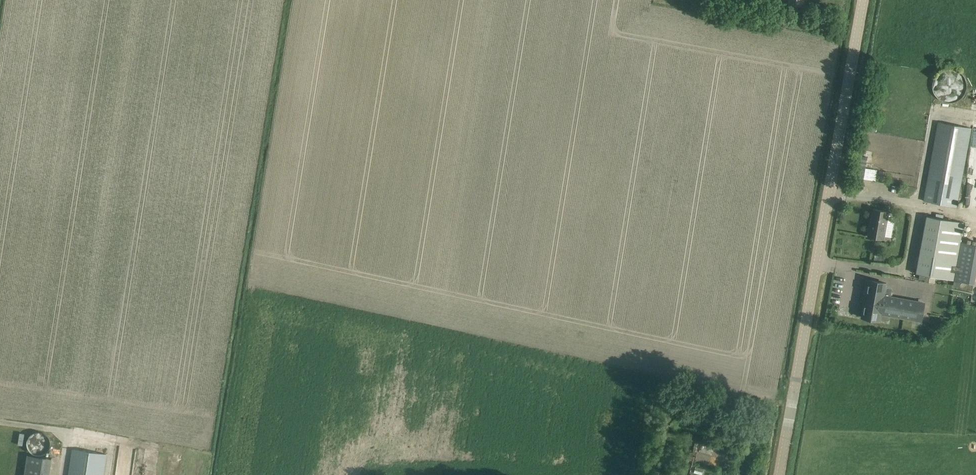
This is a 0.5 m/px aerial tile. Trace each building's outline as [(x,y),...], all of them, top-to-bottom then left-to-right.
[(935,76),(933,81),(932,86),(933,91),(935,96),(939,99),(943,102),(948,103),(954,102),(958,100),(962,97),(965,93),(966,88),(966,83),(965,78),(962,74),(958,71),(953,69),(948,69),(943,70),(939,73),(935,76)] [(939,122),(924,201),(957,207),(971,128),(939,122)] [(861,155),(859,165),(866,167),(868,157),(861,155)] [(866,167),(864,178),(876,180),(877,169),(866,167)] [(910,188),(912,178),(905,177),(903,187),(910,188)] [(884,239),(884,237),(890,238),(892,229),(886,228),(889,212),(873,209),(868,236),(884,239)] [(927,216),(917,273),(934,276),(933,281),(939,283),(940,278),(954,280),(956,266),(961,242),(964,223),(927,216)] [(886,283),(869,280),(866,295),(864,295),(863,301),(865,302),(862,317),(881,321),(882,315),(921,322),(924,303),(884,296),(886,283)] [(69,474),(103,474),(106,454),(73,449),(69,474)] [(28,455),(25,474),(49,474),(52,459),(28,455)]
